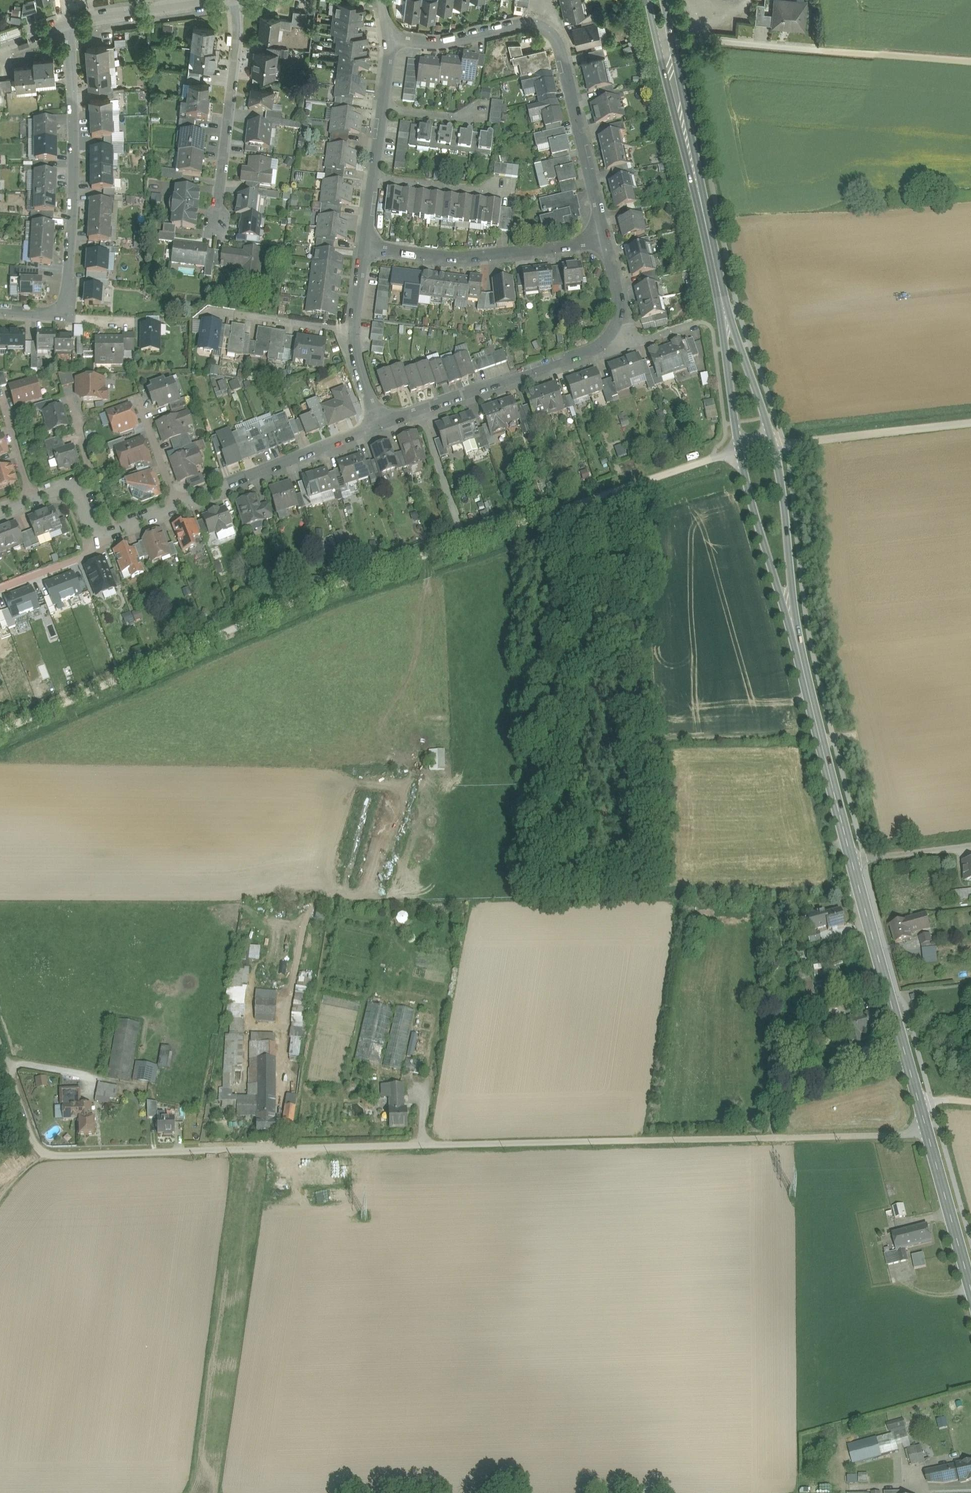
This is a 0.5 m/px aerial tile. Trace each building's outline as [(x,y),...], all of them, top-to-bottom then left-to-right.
[(34,0),(23,3),(22,15),(37,11),(34,0)] [(415,1),(415,0),(405,0),(403,16),(419,18),(421,2),(415,1)] [(421,2),(419,18),(435,19),(436,9),(437,0),(428,0),(427,2),(421,2)] [(436,9),(452,11),(453,3),(453,0),(437,0),(436,9)] [(562,3),(566,19),(574,17),(584,14),(580,0),(575,0),(562,3)] [(774,14),(773,25),(773,26),(803,28),(805,15),(803,15),(804,2),(789,1),(789,0),(775,0),(774,14)] [(354,5),(336,2),(335,15),(336,15),(362,18),(363,10),(354,9),(354,5)] [(764,14),(765,4),(757,3),(755,23),(763,24),(764,14)] [(293,11),(292,21),(292,25),(299,25),(300,12),(293,11)] [(307,12),(300,12),(299,25),(306,26),(307,12)] [(590,12),(584,14),(574,17),(575,23),(581,22),(581,21),(591,19),(591,18),(590,12)] [(764,14),(763,24),(773,25),(774,14),(764,14)] [(335,24),(358,27),(358,24),(362,25),(362,18),(336,15),(335,24)] [(281,19),(261,16),(259,26),(261,26),(260,37),(260,35),(276,37),(276,39),(278,28),(279,19),(281,19)] [(601,16),(591,18),(591,19),(581,21),(581,22),(582,27),(596,24),(602,23),(601,16)] [(292,21),(281,19),(279,19),(278,28),(291,30),(292,25),(292,21)] [(358,27),(335,24),(334,33),(340,34),(341,33),(360,36),(360,35),(361,30),(357,30),(358,27)] [(582,27),(574,29),(578,46),(600,41),(596,24),(582,27)] [(214,29),(193,27),(191,47),(195,47),(212,49),(214,29)] [(339,42),(362,45),(363,42),(366,43),(367,36),(360,35),(360,36),(341,33),(340,34),(339,42)] [(362,45),(339,42),(338,52),(343,52),(365,54),(365,48),(362,48),(362,45)] [(521,44),(508,45),(511,57),(523,55),(521,44)] [(107,46),(87,48),(88,67),(108,66),(107,46)] [(212,49),(195,47),(193,65),(201,66),(214,67),(216,50),(212,49)] [(281,48),(267,47),(266,52),(276,53),(276,54),(280,55),(281,48)] [(603,47),(588,50),(590,59),(599,57),(599,58),(605,56),(603,47)] [(523,55),(511,57),(514,68),(518,67),(521,79),(550,72),(545,50),(523,55)] [(266,52),(256,51),(253,75),(273,78),(276,54),(276,53),(266,52)] [(342,60),(365,63),(365,60),(368,61),(369,54),(365,54),(343,52),(342,60)] [(471,55),(463,54),(462,64),(460,78),(461,78),(476,80),(477,68),(479,59),(478,59),(471,58),(471,55)] [(590,59),(581,61),(585,77),(602,73),(599,58),(599,57),(590,59)] [(53,59),(33,61),(34,66),(36,81),(55,79),(53,59)] [(449,62),(441,61),(441,65),(439,82),(449,83),(452,59),(449,59),(449,62)] [(462,64),(455,63),(456,60),(452,59),(449,83),(460,85),(461,78),(460,78),(462,64)] [(365,63),(342,60),(340,69),(357,71),(367,73),(368,66),(364,66),(365,63)] [(427,63),(420,62),(419,67),(418,73),(417,79),(417,83),(428,84),(431,60),(428,60),(427,63)] [(441,65),(434,64),(435,61),(431,60),(428,84),(439,86),(439,82),(441,65)] [(201,66),(193,65),(193,67),(189,66),(188,73),(200,75),(201,66)] [(34,66),(15,68),(16,88),(36,86),(36,81),(34,66)] [(108,66),(88,67),(90,87),(102,86),(110,86),(110,85),(108,66)] [(357,71),(340,69),(339,69),(337,87),(365,90),(366,82),(356,81),(357,71)] [(521,79),(523,90),(536,87),(539,99),(553,95),(555,95),(550,72),(521,79)] [(200,75),(188,73),(187,82),(190,83),(190,82),(199,83),(200,75)] [(602,73),(585,77),(588,92),(597,90),(606,88),(606,87),(602,73)] [(55,79),(36,81),(36,86),(36,88),(56,86),(55,79)] [(199,83),(190,82),(190,83),(188,101),(206,103),(208,84),(199,83)] [(612,86),(606,87),(606,88),(597,90),(599,98),(608,96),(614,94),(612,86)] [(365,90),(337,87),(335,99),(353,101),(354,97),(363,99),(365,90)] [(274,91),(252,88),(249,111),(266,113),(271,113),(271,112),(274,91)] [(482,88),(481,97),(489,98),(491,90),(482,88)] [(622,92),(614,94),(614,95),(608,96),(609,101),(619,99),(619,100),(624,99),(622,92)] [(553,95),(539,99),(540,105),(555,101),(553,95)] [(102,99),(90,99),(91,119),(111,118),(110,99),(110,98),(102,99)] [(335,99),(334,104),(340,105),(352,107),(353,101),(335,99)] [(609,101),(592,106),(596,123),(623,117),(619,100),(619,99),(609,101)] [(206,103),(188,101),(186,119),(208,121),(210,103),(206,103)] [(540,105),(528,108),(530,118),(543,115),(545,127),(560,124),(562,123),(557,101),(540,105)] [(340,111),(334,110),(332,122),(360,126),(361,117),(351,116),(352,113),(340,111)] [(271,113),(266,113),(266,119),(281,121),(281,114),(271,112),(271,113)] [(111,118),(91,119),(92,138),(104,138),(112,138),(112,137),(111,118)] [(281,121),(266,119),(265,125),(270,126),(270,127),(280,128),(281,121)] [(195,122),(182,120),(181,127),(191,128),(194,128),(195,122)] [(56,141),(56,121),(55,121),(43,121),(35,122),(36,141),(56,141)] [(360,126),(332,122),(331,134),(348,136),(349,133),(359,134),(360,126)] [(265,125),(248,123),(248,124),(250,124),(248,136),(246,135),(245,146),(257,147),(269,149),(270,148),(268,148),(270,127),(270,126),(265,125)] [(623,123),(607,127),(609,135),(617,133),(625,131),(623,123)] [(560,124),(545,127),(547,133),(561,130),(560,124)] [(432,129),(411,126),(409,147),(417,148),(417,151),(428,153),(429,149),(432,129)] [(452,131),(432,129),(429,149),(438,151),(438,146),(449,147),(449,152),(452,131)] [(547,133),(534,136),(537,147),(549,144),(552,156),(567,152),(569,152),(563,129),(547,133)] [(472,134),(452,131),(449,152),(458,153),(459,149),(470,150),(469,155),(470,155),(472,134)] [(190,134),(181,133),(181,134),(178,154),(181,154),(203,157),(206,136),(190,134)] [(609,135),(599,137),(603,153),(620,148),(617,133),(609,135)] [(348,136),(331,134),(330,140),(348,142),(348,136)] [(493,137),(472,134),(470,155),(478,156),(479,151),(490,153),(490,157),(493,137)] [(348,142),(330,140),(329,146),(347,148),(348,142)] [(56,141),(36,141),(36,161),(43,161),(56,161),(56,141)] [(347,148),(329,146),(328,158),(355,161),(356,153),(346,152),(347,148)] [(620,148),(603,153),(607,170),(611,169),(625,166),(621,148),(620,148)] [(104,150),(91,150),(91,170),(112,170),(112,151),(112,150),(104,150)] [(567,152),(552,156),(554,161),(568,158),(567,152)] [(203,157),(181,154),(179,174),(179,175),(182,175),(201,177),(203,157)] [(554,161),(541,164),(545,181),(555,179),(554,172),(556,172),(559,184),(574,180),(576,180),(570,157),(554,161)] [(355,161),(328,158),(326,169),(344,172),(344,168),(354,169),(355,161)] [(271,162),(249,159),(248,172),(242,172),(241,182),(246,183),(260,185),(271,186),(272,173),(270,173),(271,162)] [(276,187),(278,163),(271,162),(270,173),(272,173),(271,186),(276,187)] [(625,166),(611,169),(613,175),(618,174),(628,171),(626,166),(625,166)] [(326,169),(325,175),(343,178),(344,172),(326,169)] [(112,170),(91,170),(91,190),(104,190),(111,190),(112,189),(112,181),(118,181),(118,170),(112,170)] [(628,171),(618,174),(620,179),(627,178),(628,178),(633,177),(632,170),(628,171)] [(179,174),(162,172),(161,179),(181,181),(182,175),(179,175),(179,174)] [(43,173),(36,173),(35,193),(55,193),(55,173),(43,173)] [(343,178),(325,175),(324,181),(342,183),(343,178)] [(620,179),(610,182),(613,195),(631,191),(636,190),(633,177),(628,178),(627,178),(620,179)] [(574,180),(559,184),(562,196),(571,193),(576,192),(574,180)] [(342,183),(324,181),(323,193),(351,197),(352,188),(342,187),(342,183)] [(174,208),(197,210),(199,192),(176,190),(175,200),(174,208)] [(260,198),(260,199),(266,199),(267,192),(259,191),(254,190),(253,197),(260,198)] [(395,191),(387,190),(384,214),(399,216),(402,191),(401,191),(401,194),(395,193),(395,191)] [(408,195),(402,194),(403,192),(402,191),(399,216),(413,218),(416,193),(409,192),(408,195)] [(631,191),(613,195),(616,209),(626,207),(634,205),(634,204),(631,191)] [(279,193),(267,192),(266,199),(278,200),(279,193)] [(55,193),(35,193),(34,212),(34,213),(42,213),(54,213),(55,193)] [(351,197),(323,193),(321,205),(339,207),(340,203),(350,205),(351,197)] [(424,194),(416,193),(413,218),(427,220),(430,195),(429,198),(423,197),(424,194)] [(562,196),(560,196),(561,202),(573,199),(571,193),(562,196)] [(253,197),(238,195),(236,215),(243,216),(258,218),(260,199),(260,198),(253,197)] [(437,198),(431,198),(431,195),(430,195),(427,220),(441,221),(444,197),(437,196),(437,198)] [(573,199),(561,202),(560,196),(540,201),(543,211),(552,209),(554,217),(540,220),(543,231),(562,226),(562,229),(578,225),(576,219),(579,218),(577,208),(578,208),(576,198),(573,199)] [(452,198),(444,197),(441,221),(456,223),(459,198),(458,198),(458,201),(452,200),(452,198)] [(465,202),(459,201),(459,198),(456,223),(470,225),(473,200),(465,199),(465,202)] [(480,201),(473,200),(470,225),(484,226),(487,202),(486,202),(486,204),(480,204),(480,201)] [(103,202),(91,202),(90,221),(110,223),(111,204),(111,203),(103,202)] [(493,205),(487,205),(488,202),(487,202),(484,226),(498,228),(500,219),(501,208),(501,203),(494,203),(493,205)] [(640,203),(634,204),(634,205),(626,207),(628,212),(641,209),(640,203)] [(339,207),(321,205),(321,211),(341,213),(342,207),(339,207)] [(197,210),(174,208),(173,216),(172,226),(176,227),(195,229),(197,210)] [(641,209),(628,212),(629,218),(640,216),(641,216),(643,216),(641,209)] [(338,219),(320,216),(320,211),(313,210),(310,227),(318,228),(346,232),(347,224),(337,222),(338,219)] [(341,213),(321,211),(320,211),(320,216),(338,219),(340,219),(341,213)] [(258,218),(243,216),(241,237),(247,238),(247,237),(259,239),(262,218),(258,218)] [(521,217),(512,216),(511,221),(510,232),(519,233),(521,217)] [(629,218),(629,220),(619,223),(623,238),(645,233),(641,216),(640,216),(629,218)] [(110,223),(90,221),(89,241),(101,242),(109,243),(109,242),(110,223)] [(41,225),(33,224),(33,225),(32,244),(52,245),(53,226),(41,225)] [(172,226),(164,225),(163,234),(175,235),(176,227),(172,226)] [(346,232),(318,228),(317,240),(335,242),(335,239),(345,240),(346,232)] [(163,234),(160,233),(159,241),(173,243),(174,243),(175,235),(163,234)] [(648,238),(633,242),(635,248),(644,246),(650,245),(648,238)] [(335,242),(317,240),(316,246),(334,248),(335,242)] [(174,243),(173,243),(171,263),(205,267),(207,250),(208,247),(174,243)] [(52,245),(32,244),(31,263),(31,264),(39,264),(51,265),(52,245)] [(635,248),(626,250),(629,263),(647,259),(653,258),(653,257),(650,245),(644,246),(635,248)] [(237,253),(230,252),(230,253),(222,252),(220,266),(221,266),(221,267),(221,268),(223,268),(223,266),(243,269),(241,281),(258,283),(262,251),(245,249),(244,255),(237,254),(237,253)] [(214,251),(207,250),(205,267),(204,277),(211,277),(213,266),(214,251)] [(222,252),(214,251),(213,266),(221,267),(221,266),(220,266),(222,252)] [(333,254),(315,252),(314,264),(341,267),(342,259),(332,258),(333,254)] [(100,254),(88,253),(87,273),(107,274),(108,254),(100,254)] [(647,259),(629,263),(633,277),(642,275),(650,273),(650,272),(647,259)] [(314,273),(337,276),(337,273),(341,273),(341,267),(314,264),(315,264),(314,273)] [(580,265),(562,267),(564,284),(564,286),(582,284),(580,265)] [(550,268),(536,269),(538,290),(539,292),(553,290),(552,288),(550,268)] [(556,268),(550,268),(552,288),(559,287),(558,284),(556,268)] [(536,269),(522,271),(523,275),(524,291),(538,290),(536,269)] [(38,271),(27,270),(26,281),(38,281),(38,271)] [(422,274),(393,270),(392,270),(392,276),(391,282),(390,287),(409,289),(407,299),(403,298),(402,306),(418,308),(419,296),(422,274)] [(656,271),(650,272),(650,273),(642,275),(644,281),(657,277),(657,278),(658,278),(656,271)] [(337,276),(314,273),(313,281),(339,285),(340,279),(336,278),(337,276)] [(434,276),(422,274),(419,296),(431,297),(434,276)] [(446,277),(434,276),(431,297),(443,299),(446,277)] [(453,278),(446,277),(443,299),(455,300),(458,279),(457,279),(457,280),(453,279),(453,278)] [(657,277),(644,281),(645,286),(653,285),(653,286),(659,284),(657,278),(657,277)] [(482,279),(470,278),(470,280),(467,299),(479,300),(480,294),(482,279)] [(470,280),(458,279),(455,300),(467,302),(467,299),(470,280)] [(20,281),(10,280),(10,288),(18,288),(18,295),(20,295),(20,296),(41,297),(42,281),(38,281),(26,281),(20,281)] [(106,281),(93,280),(92,287),(102,288),(102,289),(108,289),(109,281),(106,281)] [(511,280),(494,282),(495,294),(496,304),(514,302),(511,280)] [(311,290),(334,293),(335,290),(338,291),(339,285),(313,281),(311,290)] [(645,286),(635,289),(639,304),(656,300),(653,286),(653,285),(645,286)] [(92,287),(86,287),(85,305),(101,306),(102,289),(102,288),(92,287)] [(334,293),(311,290),(310,299),(309,299),(337,303),(337,297),(334,296),(334,293)] [(486,295),(480,294),(479,300),(477,311),(484,311),(486,295)] [(495,294),(486,295),(484,311),(497,310),(496,304),(495,294)] [(337,303),(309,299),(307,311),(335,315),(337,303)] [(656,300),(639,304),(643,320),(652,318),(660,316),(660,315),(665,313),(662,299),(656,300)] [(665,313),(660,315),(660,316),(652,318),(654,323),(667,320),(666,313),(665,313)] [(652,318),(643,320),(645,332),(655,329),(652,318)] [(669,326),(667,320),(654,323),(655,329),(669,326)] [(220,324),(204,321),(204,323),(202,335),(200,349),(203,349),(204,352),(211,353),(213,351),(216,351),(216,349),(220,326),(220,324)] [(193,334),(202,335),(204,323),(192,322),(193,334)] [(146,325),(142,325),(141,350),(159,351),(160,325),(159,325),(146,325)] [(246,328),(232,325),(230,339),(227,353),(242,355),(245,335),(246,328)] [(225,327),(220,326),(216,349),(222,350),(224,338),(225,327)] [(272,332),(258,329),(256,343),(253,357),(262,358),(263,353),(268,354),(267,359),(268,359),(272,332)] [(384,330),(372,329),(370,341),(373,341),(382,342),(384,330)] [(286,334),(272,332),(268,359),(276,360),(277,355),(283,356),(284,350),(286,336),(286,334)] [(25,333),(7,333),(7,349),(24,349),(25,349),(25,343),(25,333)] [(55,333),(37,333),(37,353),(37,349),(55,349),(55,337),(56,337),(56,336),(55,336),(55,333)] [(135,335),(123,335),(122,339),(122,351),(134,351),(135,335)] [(251,336),(245,335),(242,355),(248,356),(250,342),(251,336)] [(74,336),(56,336),(56,337),(55,337),(55,349),(55,353),(73,354),(72,360),(73,360),(74,336)] [(292,337),(286,336),(284,350),(290,351),(292,337)] [(298,338),(292,337),(290,351),(295,352),(298,338)] [(325,342),(298,337),(295,352),(294,364),(321,368),(325,342)] [(122,339),(96,339),(96,364),(122,364),(122,351),(122,339)] [(692,339),(680,344),(684,356),(690,354),(691,359),(698,356),(692,339)] [(382,342),(373,341),(371,353),(383,354),(385,343),(382,342)] [(256,343),(250,342),(248,356),(253,357),(256,343)] [(680,344),(665,349),(673,373),(688,368),(684,356),(680,344)] [(665,349),(650,354),(655,369),(658,378),(661,377),(673,373),(665,349)] [(503,350),(492,354),(495,366),(507,362),(503,350)] [(492,354),(486,356),(490,368),(490,367),(495,366),(492,354)] [(466,355),(454,359),(461,381),(474,377),(472,374),(469,362),(466,355)] [(486,356),(480,358),(484,369),(490,368),(486,356)] [(638,356),(622,361),(629,380),(643,375),(642,372),(643,372),(640,363),(638,356)] [(480,358),(474,360),(478,371),(484,369),(480,358)] [(454,359),(442,363),(441,362),(448,384),(449,386),(461,381),(454,359)] [(474,360),(469,362),(472,374),(478,372),(478,371),(474,360)] [(622,361),(607,366),(612,379),(614,387),(630,382),(629,380),(622,361)] [(646,361),(640,363),(643,372),(642,372),(643,375),(645,379),(651,377),(649,370),(646,361)] [(441,362),(429,366),(428,363),(429,366),(435,385),(436,388),(448,384),(441,362)] [(428,363),(415,367),(423,389),(435,385),(429,366),(428,363)] [(402,365),(389,370),(396,392),(409,388),(411,394),(411,393),(402,365)] [(415,367),(404,371),(402,365),(411,393),(423,389),(415,367)] [(211,366),(210,374),(217,375),(218,367),(211,366)] [(649,370),(651,377),(654,388),(663,384),(661,377),(658,378),(655,369),(649,370)] [(389,370),(377,374),(385,396),(396,392),(389,370)] [(596,370),(581,375),(588,396),(602,391),(603,391),(600,383),(596,370)] [(70,374),(58,373),(62,387),(74,384),(70,374)] [(581,375),(566,381),(571,396),(573,401),(588,396),(581,375)] [(36,379),(9,387),(15,405),(41,398),(36,379)] [(103,379),(77,379),(77,388),(81,392),(81,399),(83,401),(105,401),(107,400),(107,394),(105,392),(103,392),(103,379)] [(614,387),(612,379),(606,381),(611,394),(612,399),(618,397),(614,387)] [(172,382),(165,384),(163,380),(151,385),(153,390),(150,391),(153,397),(150,398),(153,405),(162,402),(164,407),(169,405),(179,401),(172,382)] [(220,391),(227,389),(224,380),(217,382),(220,391)] [(611,394),(606,381),(600,383),(603,391),(602,391),(604,397),(611,394)] [(554,384),(539,390),(547,412),(548,415),(562,411),(563,410),(559,399),(554,384)] [(355,416),(344,388),(334,392),(337,401),(326,406),(333,423),(333,425),(355,416)] [(539,390),(526,394),(530,406),(534,417),(547,412),(539,390)] [(571,396),(565,398),(569,409),(575,406),(573,401),(571,396)] [(565,397),(559,399),(563,410),(562,411),(569,409),(565,398),(565,397)] [(179,401),(169,405),(171,412),(187,406),(184,399),(179,401)] [(317,399),(307,403),(311,414),(311,415),(300,420),(305,432),(306,435),(328,427),(321,408),(317,399)] [(513,399),(498,404),(505,425),(519,420),(520,420),(515,406),(513,399)] [(52,401),(34,406),(36,412),(38,411),(44,415),(45,413),(45,412),(54,409),(52,401)] [(505,425),(498,404),(482,409),(488,425),(491,435),(492,435),(506,430),(505,425)] [(527,423),(522,408),(521,404),(515,406),(520,420),(519,420),(521,425),(527,423)] [(129,405),(107,413),(114,434),(120,432),(120,434),(133,429),(134,429),(133,427),(137,426),(129,405)] [(710,417),(717,415),(715,405),(708,407),(710,417)] [(333,423),(326,406),(321,408),(327,425),(333,423)] [(522,408),(527,423),(535,421),(534,417),(530,406),(522,408)] [(54,409),(45,412),(45,413),(44,415),(46,421),(48,423),(51,432),(52,431),(54,433),(57,432),(59,429),(67,427),(61,407),(54,409)] [(188,413),(157,424),(164,443),(171,440),(185,435),(183,430),(185,427),(187,426),(192,425),(188,413)] [(285,413),(277,417),(279,422),(274,424),(282,445),(295,440),(294,436),(288,422),(285,413)] [(470,413),(454,419),(463,444),(462,444),(466,454),(478,450),(474,440),(479,438),(476,431),(470,413)] [(272,419),(264,422),(266,427),(260,429),(268,450),(282,445),(274,424),(272,419)] [(463,444),(454,419),(436,425),(441,439),(445,450),(446,449),(462,444),(463,444)] [(295,422),(294,420),(288,422),(294,436),(299,434),(295,422)] [(300,420),(295,422),(299,434),(305,432),(300,420)] [(258,424),(250,427),(252,431),(247,433),(246,433),(255,455),(268,450),(260,429),(258,424)] [(255,455),(246,433),(247,433),(245,429),(243,425),(235,428),(237,432),(231,434),(242,461),(255,455)] [(491,435),(488,425),(482,427),(482,429),(483,429),(489,447),(495,444),(492,435),(491,435)] [(482,429),(476,431),(479,438),(474,440),(478,450),(489,447),(483,429),(482,429)] [(227,466),(242,461),(231,434),(230,430),(217,435),(223,452),(224,454),(223,455),(227,466)] [(415,433),(399,439),(403,452),(408,465),(409,465),(424,460),(415,433)] [(185,435),(171,440),(175,451),(182,449),(192,445),(188,436),(185,435)] [(216,455),(223,452),(217,435),(211,438),(216,455)] [(61,437),(44,442),(49,459),(55,458),(54,452),(65,449),(61,437)] [(123,439),(107,445),(110,452),(115,450),(115,449),(126,446),(123,439)] [(441,439),(434,441),(440,458),(448,455),(446,449),(445,450),(441,439)] [(126,446),(115,449),(115,450),(118,458),(116,460),(118,465),(121,466),(123,471),(135,467),(147,463),(150,462),(142,440),(126,446)] [(192,445),(182,449),(185,455),(197,451),(198,451),(195,444),(192,445)] [(388,444),(373,449),(376,460),(381,473),(381,474),(396,469),(396,468),(392,456),(388,444)] [(65,449),(54,452),(55,458),(59,469),(64,468),(66,469),(69,469),(70,466),(78,464),(73,447),(65,449)] [(185,455),(170,460),(179,484),(186,481),(197,477),(197,476),(194,468),(193,464),(201,462),(197,451),(185,455)] [(403,452),(398,454),(403,469),(409,467),(409,465),(408,465),(403,452)] [(403,469),(398,454),(392,456),(396,468),(396,469),(396,471),(403,469)] [(362,455),(350,459),(357,481),(369,477),(365,463),(362,455)] [(357,481),(350,459),(337,463),(339,469),(344,485),(345,485),(357,481)] [(376,460),(371,462),(375,475),(381,473),(376,460)] [(371,462),(370,461),(365,463),(369,477),(375,475),(371,462)] [(147,463),(135,467),(137,472),(149,468),(147,463)] [(2,489),(5,488),(7,485),(16,482),(14,474),(12,474),(9,467),(0,469),(0,488),(2,489)] [(327,469),(314,473),(321,495),(333,491),(334,491),(328,474),(327,469)] [(339,469),(333,471),(334,472),(340,490),(346,488),(345,485),(344,485),(339,469)] [(137,472),(124,477),(126,483),(139,478),(137,472)] [(340,490),(334,472),(328,474),(334,491),(333,491),(334,495),(341,493),(340,490)] [(314,473),(302,477),(303,482),(309,499),(321,495),(314,473)] [(150,475),(146,477),(145,478),(143,477),(140,478),(139,478),(126,483),(128,489),(130,489),(133,497),(142,502),(154,497),(154,498),(160,495),(158,490),(159,488),(155,477),(153,478),(153,477),(152,476),(151,476),(150,475)] [(197,477),(186,481),(189,491),(205,484),(202,475),(197,476),(197,477)] [(309,499),(303,482),(298,484),(301,494),(305,507),(311,505),(309,499)] [(290,483),(269,489),(277,515),(278,515),(277,513),(297,506),(294,496),(290,483)] [(305,507),(301,494),(294,496),(297,506),(298,510),(305,507)] [(255,496),(237,502),(245,528),(263,522),(263,521),(267,520),(263,509),(259,510),(259,508),(255,496)] [(268,505),(259,508),(259,510),(263,509),(267,520),(272,518),(268,505)] [(53,509),(41,514),(49,534),(60,530),(61,530),(57,521),(53,509)] [(217,511),(210,514),(210,515),(203,518),(204,520),(209,534),(217,532),(218,535),(218,536),(220,542),(235,536),(233,531),(225,510),(218,512),(217,511)] [(41,514),(29,518),(33,530),(37,539),(40,545),(39,545),(40,546),(50,543),(51,540),(49,534),(41,514)] [(64,519),(57,521),(61,530),(60,530),(63,536),(69,534),(64,519)] [(204,520),(197,523),(201,535),(202,537),(209,534),(204,520)] [(197,523),(196,521),(190,523),(196,537),(201,535),(197,523)] [(190,522),(182,526),(181,523),(172,526),(182,552),(195,547),(192,539),(196,537),(190,523),(190,522)] [(16,523),(4,528),(11,548),(23,543),(20,535),(16,523)] [(0,529),(0,552),(11,548),(4,528),(0,529)] [(37,539),(33,530),(27,532),(32,547),(39,545),(40,545),(37,539)] [(160,531),(143,538),(150,557),(152,563),(161,559),(163,563),(171,560),(170,559),(169,556),(170,556),(166,546),(160,531)] [(27,532),(20,535),(23,543),(26,550),(32,547),(27,532)] [(150,557),(144,541),(138,544),(139,545),(144,559),(150,557)] [(173,544),(166,546),(170,556),(169,556),(170,559),(177,556),(173,544)] [(144,559),(139,545),(133,547),(134,550),(138,561),(144,559)] [(127,550),(123,551),(121,548),(114,551),(122,574),(129,571),(132,578),(143,574),(138,561),(134,550),(128,552),(127,550)] [(104,560),(85,567),(96,594),(99,596),(102,594),(104,591),(104,590),(113,587),(114,590),(115,589),(109,572),(104,560)] [(114,570),(109,572),(115,589),(121,587),(114,570)] [(60,579),(68,601),(82,596),(73,574),(60,579)] [(53,607),(68,601),(60,579),(45,585),(50,597),(53,607)] [(104,591),(102,594),(105,601),(116,596),(114,590),(113,587),(104,590),(104,591)] [(18,593),(27,614),(40,609),(31,588),(18,593)] [(13,620),(27,614),(18,593),(5,599),(9,610),(13,620)] [(53,607),(50,597),(44,599),(51,616),(56,614),(53,607)] [(13,620),(9,610),(2,613),(8,628),(9,630),(16,627),(13,620)] [(2,613),(2,612),(0,613),(0,624),(2,630),(8,628),(2,613)] [(127,626),(135,622),(130,612),(122,616),(127,626)] [(134,620),(143,619),(142,612),(133,613),(134,620)] [(955,891),(956,901),(970,900),(970,889),(955,891)] [(844,926),(840,909),(823,914),(826,922),(828,930),(844,926)] [(826,922),(823,914),(814,916),(816,925),(826,922)] [(927,916),(907,921),(910,934),(931,928),(927,916)] [(907,921),(891,926),(896,944),(912,939),(910,934),(907,921)] [(818,933),(808,936),(810,942),(820,939),(818,933)] [(930,934),(920,937),(922,945),(932,942),(930,934)] [(847,943),(840,945),(843,955),(850,953),(847,943)] [(259,959),(260,946),(249,945),(248,958),(259,959)] [(933,948),(923,949),(925,965),(938,963),(936,948),(933,948)] [(245,970),(232,967),(225,1001),(238,1003),(245,970)] [(297,972),(297,985),(311,985),(311,972),(297,972)] [(294,1008),(305,1009),(306,985),(295,985),(294,1008)] [(276,993),(256,992),(255,1021),(275,1022),(276,993)] [(238,1003),(225,1001),(231,1018),(244,1019),(245,1005),(238,1003)] [(841,1001),(822,1006),(825,1020),(845,1015),(841,1001)] [(367,1004),(354,1060),(380,1066),(393,1010),(367,1004)] [(396,1006),(383,1066),(401,1070),(415,1010),(396,1006)] [(874,1011),(843,1019),(848,1037),(851,1049),(863,1046),(860,1034),(879,1029),(874,1011)] [(244,1019),(231,1018),(230,1035),(235,1035),(243,1035),(244,1019)] [(140,1023),(117,1019),(107,1077),(130,1081),(140,1023)] [(237,1109),(237,1097),(233,1096),(233,1083),(235,1083),(235,1070),(242,1071),(242,1066),(234,1066),(235,1035),(230,1035),(225,1035),(223,1088),(219,1087),(219,1100),(220,1100),(220,1107),(227,1107),(227,1119),(231,1119),(231,1108),(237,1109)] [(242,1066),(243,1035),(235,1035),(234,1066),(242,1066)] [(299,1056),(299,1040),(291,1040),(290,1056),(299,1056)] [(256,1117),(275,1117),(276,1043),(274,1043),(251,1042),(250,1042),(250,1084),(248,1084),(248,1096),(237,1097),(237,1109),(237,1116),(256,1117)] [(424,1063),(406,1059),(403,1071),(421,1075),(422,1071),(424,1071),(425,1068),(423,1068),(424,1063)] [(154,1083),(158,1065),(136,1060),(132,1078),(154,1083)] [(45,1078),(36,1079),(38,1087),(47,1085),(45,1078)] [(118,1087),(98,1083),(96,1096),(116,1099),(118,1087)] [(403,1084),(389,1085),(389,1098),(390,1109),(389,1110),(389,1128),(407,1127),(407,1109),(404,1109),(403,1084)] [(389,1085),(381,1085),(382,1098),(389,1098),(389,1085)] [(80,1089),(61,1089),(61,1099),(64,1099),(64,1105),(63,1105),(63,1119),(78,1119),(91,1118),(91,1105),(79,1105),(78,1099),(80,1099),(80,1089)] [(297,1096),(286,1095),(285,1105),(295,1106),(297,1096)] [(156,1117),(155,1101),(146,1101),(147,1118),(156,1117)] [(295,1106),(285,1105),(281,1129),(283,1129),(292,1130),(295,1106)] [(174,1118),(165,1118),(165,1113),(157,1113),(158,1134),(164,1133),(164,1135),(173,1135),(173,1133),(175,1133),(174,1118)] [(275,1117),(256,1117),(256,1132),(275,1132),(275,1117)] [(91,1118),(78,1119),(78,1135),(95,1135),(95,1118),(91,1118)] [(906,1216),(901,1194),(891,1197),(896,1218),(906,1216)] [(928,1225),(892,1233),(897,1251),(905,1249),(908,1248),(908,1250),(912,1249),(911,1247),(932,1242),(928,1225)] [(897,1251),(885,1254),(888,1265),(908,1261),(905,1249),(897,1251)] [(924,1260),(923,1253),(914,1255),(916,1262),(924,1260)] [(903,1419),(888,1423),(890,1431),(905,1427),(903,1419)] [(906,1430),(848,1445),(853,1463),(911,1447),(906,1430)] [(921,1446),(915,1447),(916,1448),(920,1463),(920,1464),(926,1463),(921,1446)] [(916,1448),(908,1450),(912,1465),(920,1463),(916,1448)] [(957,1465),(960,1480),(961,1483),(970,1481),(970,1462),(957,1465)] [(957,1465),(926,1472),(929,1483),(945,1483),(960,1480),(957,1465)]
